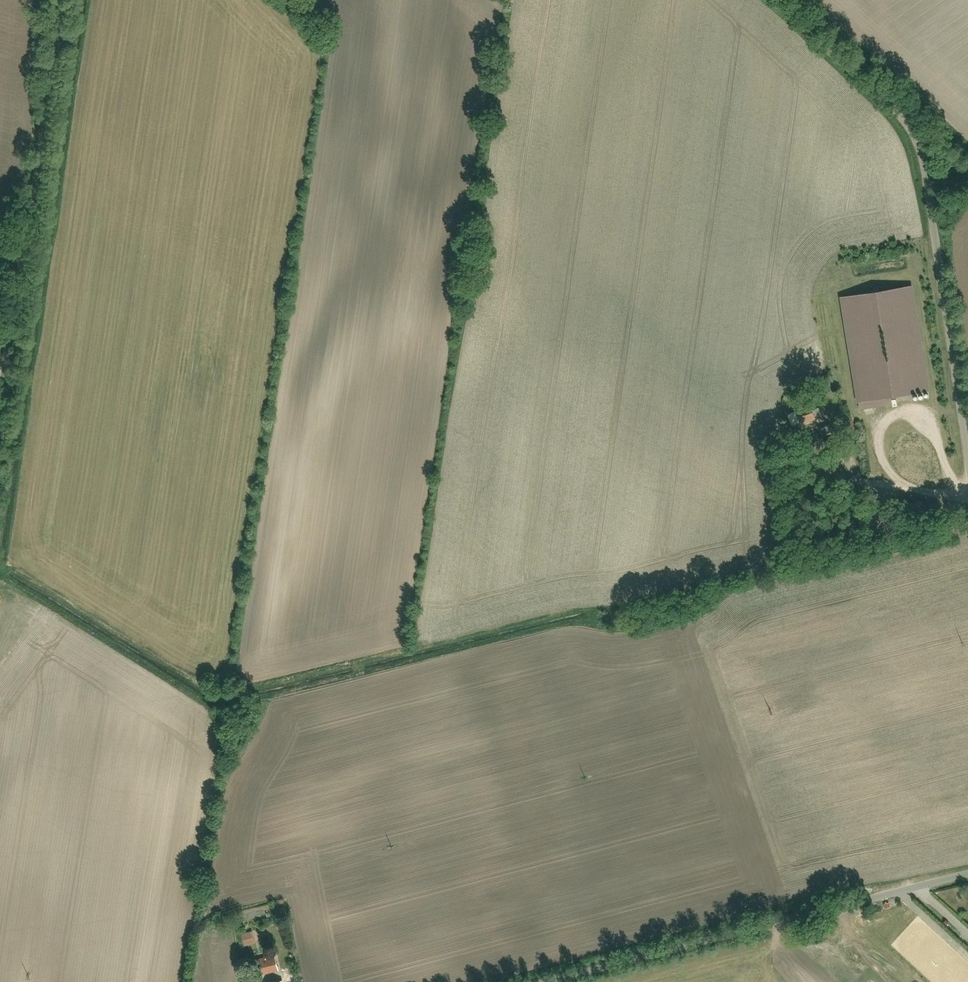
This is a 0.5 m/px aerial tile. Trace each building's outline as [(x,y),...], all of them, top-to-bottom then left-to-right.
[(916,284),(842,296),(859,402),(861,401),(862,409),(895,404),(894,397),(933,390),(916,284)] [(801,424),(822,416),(818,408),(812,411),(809,403),(795,409),(801,424)] [(824,442),(851,430),(845,416),(818,427),(824,442)] [(239,936),(243,947),(256,942),(252,931),(239,936)] [(273,949),(263,951),(264,955),(255,958),(259,973),(278,968),(273,949)]
